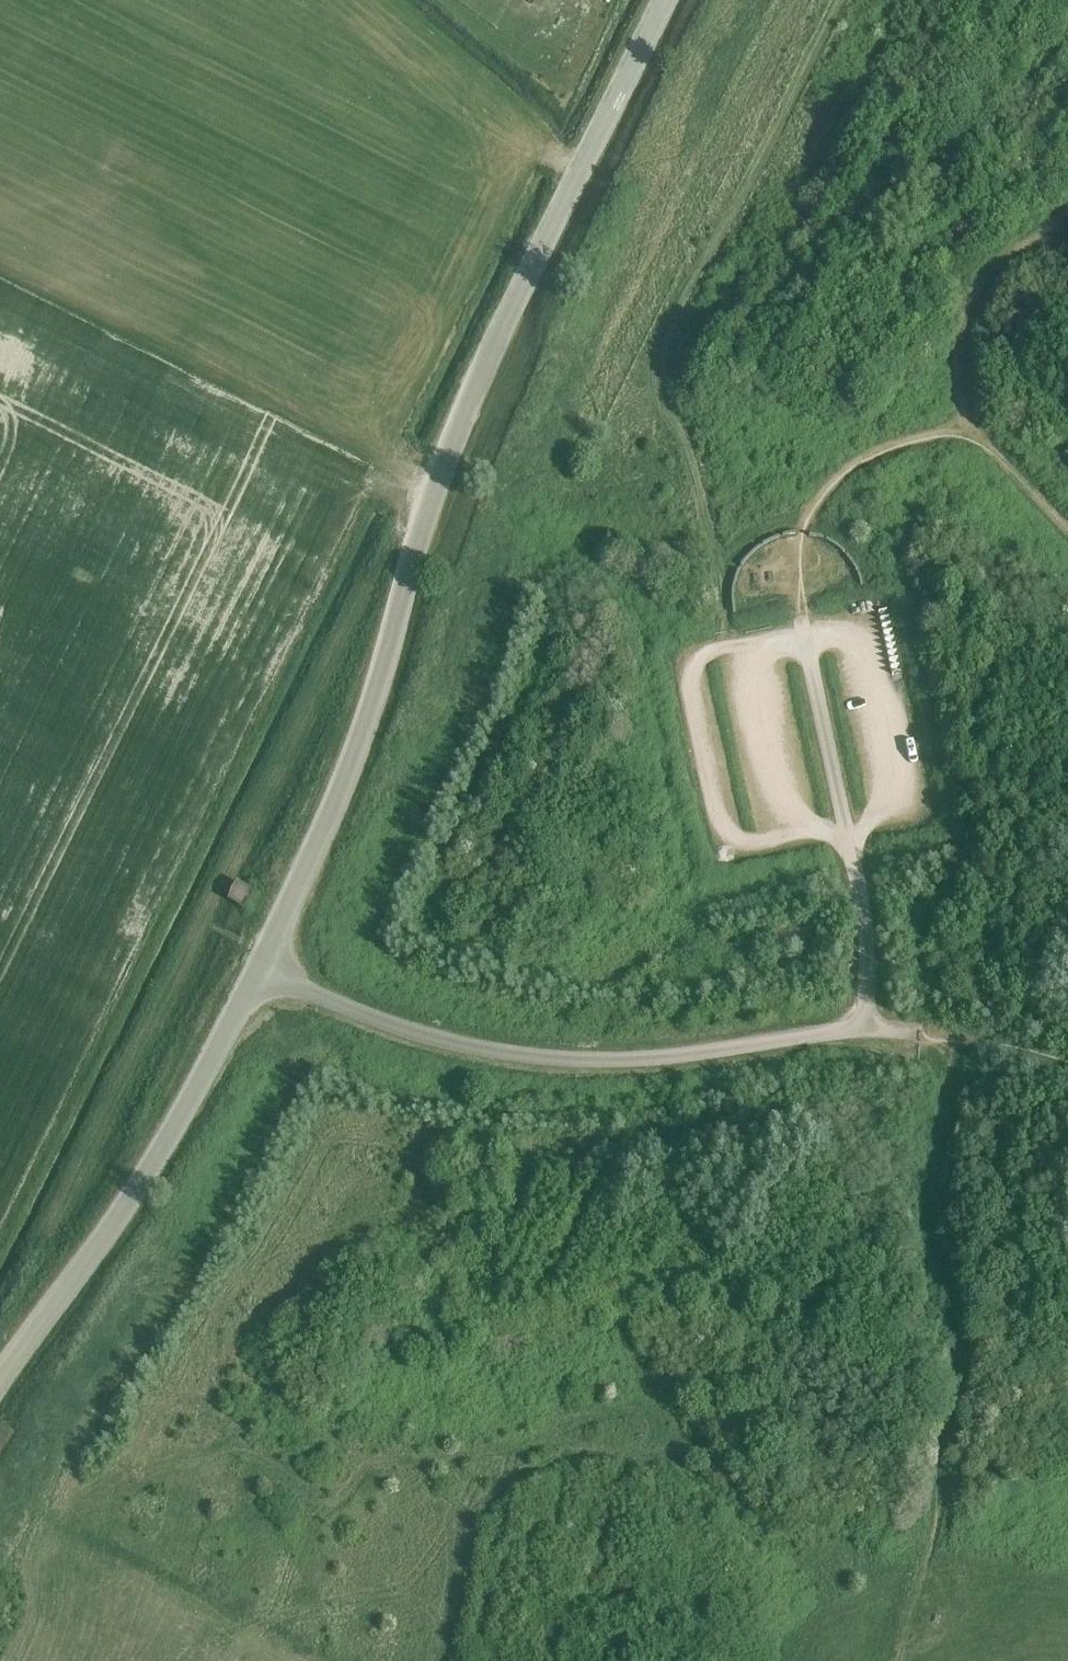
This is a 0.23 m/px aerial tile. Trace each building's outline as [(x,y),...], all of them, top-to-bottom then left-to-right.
[(231,898),(242,904),(249,890),(238,884),(231,898)]
